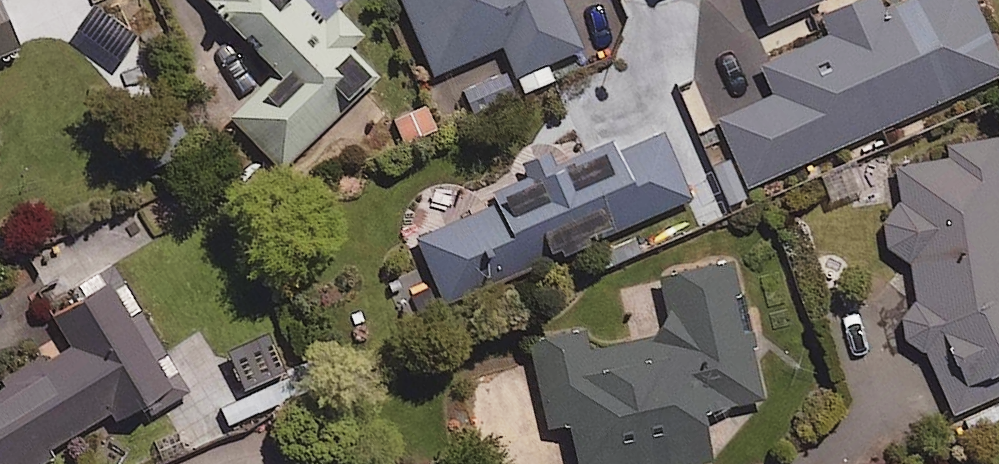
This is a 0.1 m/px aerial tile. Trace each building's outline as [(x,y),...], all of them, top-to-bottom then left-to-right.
[(2,0),(0,0),(0,54),(20,45),(2,0)] [(302,0),(212,0),(279,70),(232,116),(282,168),(378,76),(348,45),(363,30),(337,3),(321,19),(302,0)] [(434,72),(504,43),(523,90),(553,78),(546,62),(583,47),(563,0),(404,0),(434,72)] [(976,0),(902,0),(890,6),(887,0),(853,0),(822,14),(830,33),(763,62),(776,93),(720,118),(749,184),(998,74),(998,54),(976,0)] [(480,195),(484,205),(415,234),(441,297),(690,194),(664,130),(623,148),(619,139),(570,160),(565,148),(529,163),(533,173),(480,195)] [(895,169),(907,203),(893,208),(887,214),(884,236),(894,251),(911,256),(922,287),(898,296),(918,349),(928,346),(953,414),(998,397),(998,161),(990,135),(895,169)] [(654,277),(656,283),(621,291),(627,318),(662,311),(667,331),(588,349),(584,330),(531,342),(549,425),(571,420),(581,463),(688,463),(714,458),(703,410),(762,397),(731,260),(654,277)] [(118,419),(149,400),(156,411),(191,390),(121,274),(54,314),(71,343),(0,386),(0,463),(37,463),(47,458),(43,451),(112,410),(118,419)] [(266,341),(231,357),(246,391),(219,403),(229,425),(321,384),(311,362),(281,375),(266,341)]
